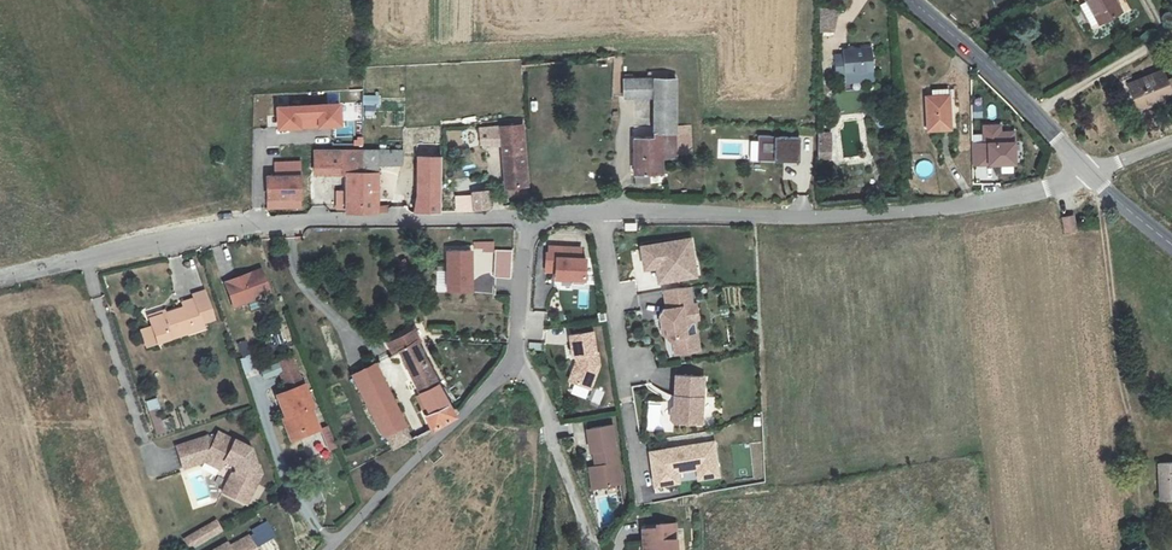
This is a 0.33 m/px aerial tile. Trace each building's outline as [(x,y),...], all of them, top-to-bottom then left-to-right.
[(813,1),(814,25),(829,25),(828,0),(813,1)] [(1100,21),(1122,9),(1117,0),(1089,0),(1100,21)] [(830,48),(832,70),(841,69),(841,66),(868,64),(867,41),(838,43),(839,47),(830,48)] [(1171,99),(1171,93),(1164,71),(1129,83),(1138,107),(1160,99),(1162,103),(1171,99)] [(634,138),(634,184),(650,184),(649,176),(661,175),(662,157),(692,157),(692,126),(678,126),(677,79),(669,79),(669,72),(649,72),(649,80),(625,79),(625,98),(654,97),(654,138),(634,138)] [(928,134),(952,132),(951,95),(924,97),(928,134)] [(340,105),(277,108),(278,130),(341,127),(340,105)] [(817,124),(818,151),(831,151),(829,123),(817,124)] [(1002,124),(982,125),(982,142),(973,143),(974,167),(988,167),(988,169),(1016,167),(1017,144),(1016,130),(1002,132),(1002,124)] [(503,149),(508,192),(531,191),(524,126),(480,130),(480,145),(487,145),(488,149),(503,149)] [(800,162),(800,137),(756,137),(756,162),(800,162)] [(345,209),(360,208),(361,148),(312,148),(313,168),(331,170),(344,170),(345,209)] [(401,149),(361,148),(360,208),(378,208),(379,161),(401,162),(401,149)] [(414,155),(415,209),(443,209),(441,153),(414,155)] [(267,177),(267,208),(301,208),(301,161),(275,162),(275,176),(267,177)] [(475,206),(490,206),(489,188),(474,188),(475,206)] [(1064,234),(1077,232),(1075,217),(1062,219),(1064,234)] [(692,239),(641,247),(645,270),(658,268),(660,283),(690,278),(688,263),(696,262),(692,239)] [(475,251),(494,252),(494,243),(475,243),(475,251)] [(581,248),(549,247),(548,254),(546,254),(545,271),(555,271),(555,278),(584,279),(585,259),(580,259),(581,248)] [(497,251),(495,278),(510,279),(511,252),(497,251)] [(448,252),(448,291),(472,291),(472,252),(448,252)] [(238,282),(227,286),(234,305),(245,301),(246,303),(260,298),(259,295),(270,291),(263,273),(252,277),(251,274),(237,279),(238,282)] [(691,287),(664,291),(667,310),(663,310),(659,316),(662,336),(674,344),(676,357),(701,352),(697,323),(700,322),(697,305),(693,306),(691,287)] [(156,340),(202,326),(201,321),(213,318),(206,289),(194,292),(195,296),(181,300),(183,307),(149,316),(156,340)] [(574,357),(576,357),(577,363),(569,382),(590,390),(599,367),(593,333),(570,337),(574,357)] [(417,397),(433,427),(434,430),(450,422),(455,415),(416,336),(403,342),(402,340),(389,346),(393,355),(399,352),(420,396),(417,397)] [(251,355),(239,359),(245,377),(257,374),(251,355)] [(295,356),(283,360),(287,370),(283,371),(287,383),(292,381),(294,388),(278,394),(287,419),(283,421),(290,442),(318,431),(306,399),(311,398),(295,356)] [(263,370),(266,377),(280,371),(277,364),(263,370)] [(413,442),(411,438),(377,364),(353,376),(383,438),(388,436),(396,451),(413,442)] [(704,378),(677,377),(675,407),(672,410),(671,420),(675,423),(702,424),(704,378)] [(705,427),(713,427),(713,417),(709,417),(710,398),(706,398),(705,427)] [(156,406),(147,409),(155,432),(164,428),(156,406)] [(162,419),(165,431),(175,428),(171,417),(162,419)] [(612,426),(588,430),(591,453),(596,452),(598,467),(590,468),(593,489),(621,485),(612,426)] [(321,429),(327,452),(335,450),(329,427),(321,429)] [(204,436),(173,446),(180,468),(201,461),(205,453),(221,461),(231,465),(233,472),(223,494),(243,504),(258,474),(256,465),(253,465),(248,448),(215,432),(211,440),(204,436)] [(661,451),(650,452),(655,486),(679,483),(677,472),(697,469),(699,481),(720,478),(715,443),(667,450),(667,453),(661,454),(661,451)] [(1158,465),(1160,501),(1171,500),(1171,464),(1158,465)] [(183,540),(189,549),(221,530),(216,521),(183,540)] [(246,537),(253,549),(276,538),(268,525),(246,537)] [(675,525),(660,526),(660,529),(645,530),(646,549),(677,549),(675,525)] [(246,537),(227,548),(224,544),(213,549),(253,549),(246,537)]
